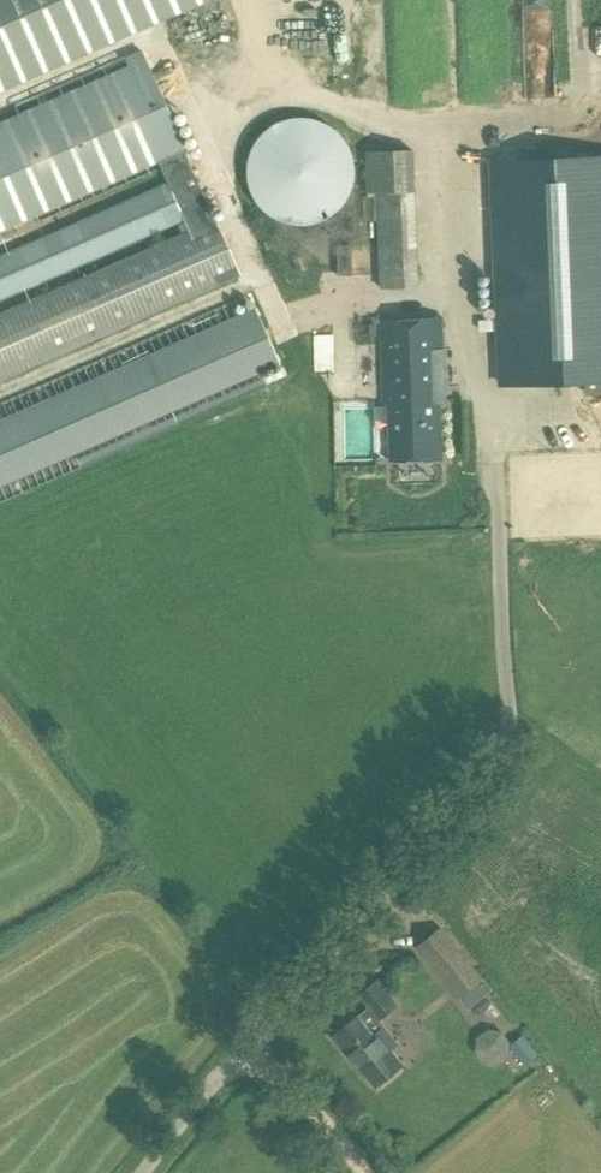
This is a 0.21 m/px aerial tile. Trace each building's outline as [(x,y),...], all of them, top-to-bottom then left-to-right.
[(205,0),(0,0),(0,90),(205,0)] [(324,11),(349,11),(349,0),(324,0),(324,11)] [(421,62),(433,61),(430,38),(418,40),(421,62)] [(0,112),(0,241),(162,170),(168,183),(0,255),(0,301),(184,221),(189,232),(3,314),(0,315),(0,380),(153,314),(238,276),(241,275),(217,220),(214,221),(188,159),(142,50),(0,112)] [(233,215),(331,228),(341,150),(252,138),(252,141),(243,140),(233,215)] [(413,148),(364,149),(366,192),(375,192),(379,288),(418,286),(413,148)] [(600,381),(600,158),(494,162),(503,385),(600,381)] [(376,219),(375,195),(362,196),(363,219),(376,219)] [(350,245),(336,245),(337,275),(351,275),(350,245)] [(0,419),(0,485),(278,363),(269,342),(252,349),(246,337),(264,330),(254,308),(0,419)] [(441,406),(447,406),(443,319),(381,322),(384,405),(390,405),(392,460),(443,458),(441,406)] [(500,330),(500,319),(480,320),(481,331),(500,330)] [(332,453),(370,452),(369,392),(331,393),(332,453)] [(417,946),(459,999),(484,980),(442,927),(417,946)] [(361,996),(370,1007),(335,1036),(377,1087),(404,1065),(392,1050),(399,1044),(380,1021),(400,1005),(380,980),(361,996)]
